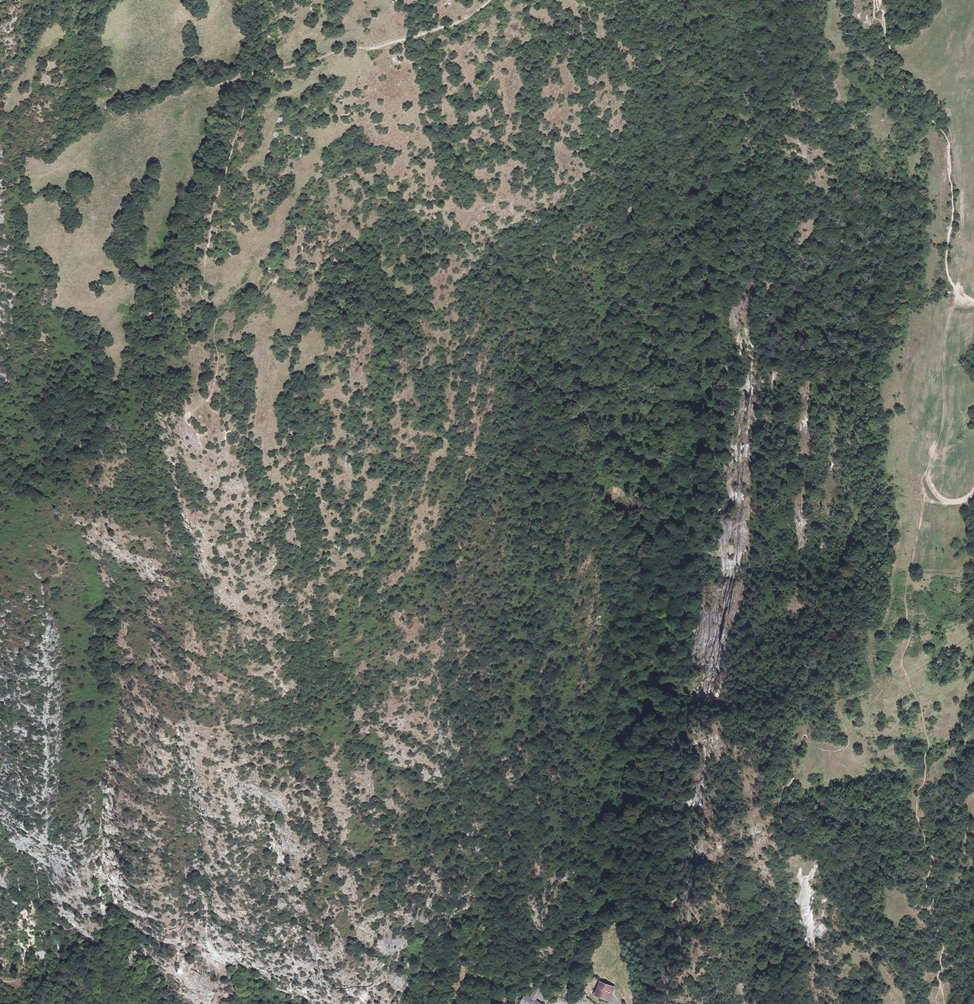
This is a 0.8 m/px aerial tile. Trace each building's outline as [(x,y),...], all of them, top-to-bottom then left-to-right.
[(267,70),(258,54),(256,55),(251,58),(259,72),(266,70),(267,70)] [(118,93),(111,80),(101,84),(103,88),(108,98),(118,93)] [(955,658),(947,653),(942,658),(950,665),(953,660),(955,658)] [(596,993),(609,998),(613,987),(600,982),(596,993)] [(540,993),(534,989),(530,997),(535,1000),(540,993)] [(535,1000),(530,997),(524,994),(519,1003),(542,1003),(535,1000)]
